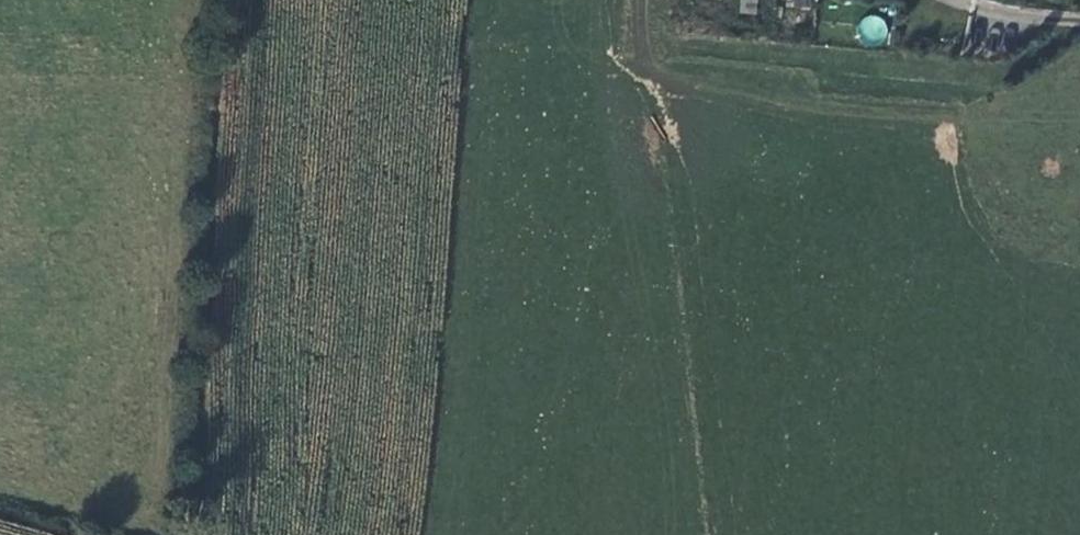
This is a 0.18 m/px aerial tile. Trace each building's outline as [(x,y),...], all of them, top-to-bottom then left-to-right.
[(756,15),(758,0),(740,0),(738,13),(756,15)] [(886,35),(880,14),(859,21),(865,42),(886,35)]
